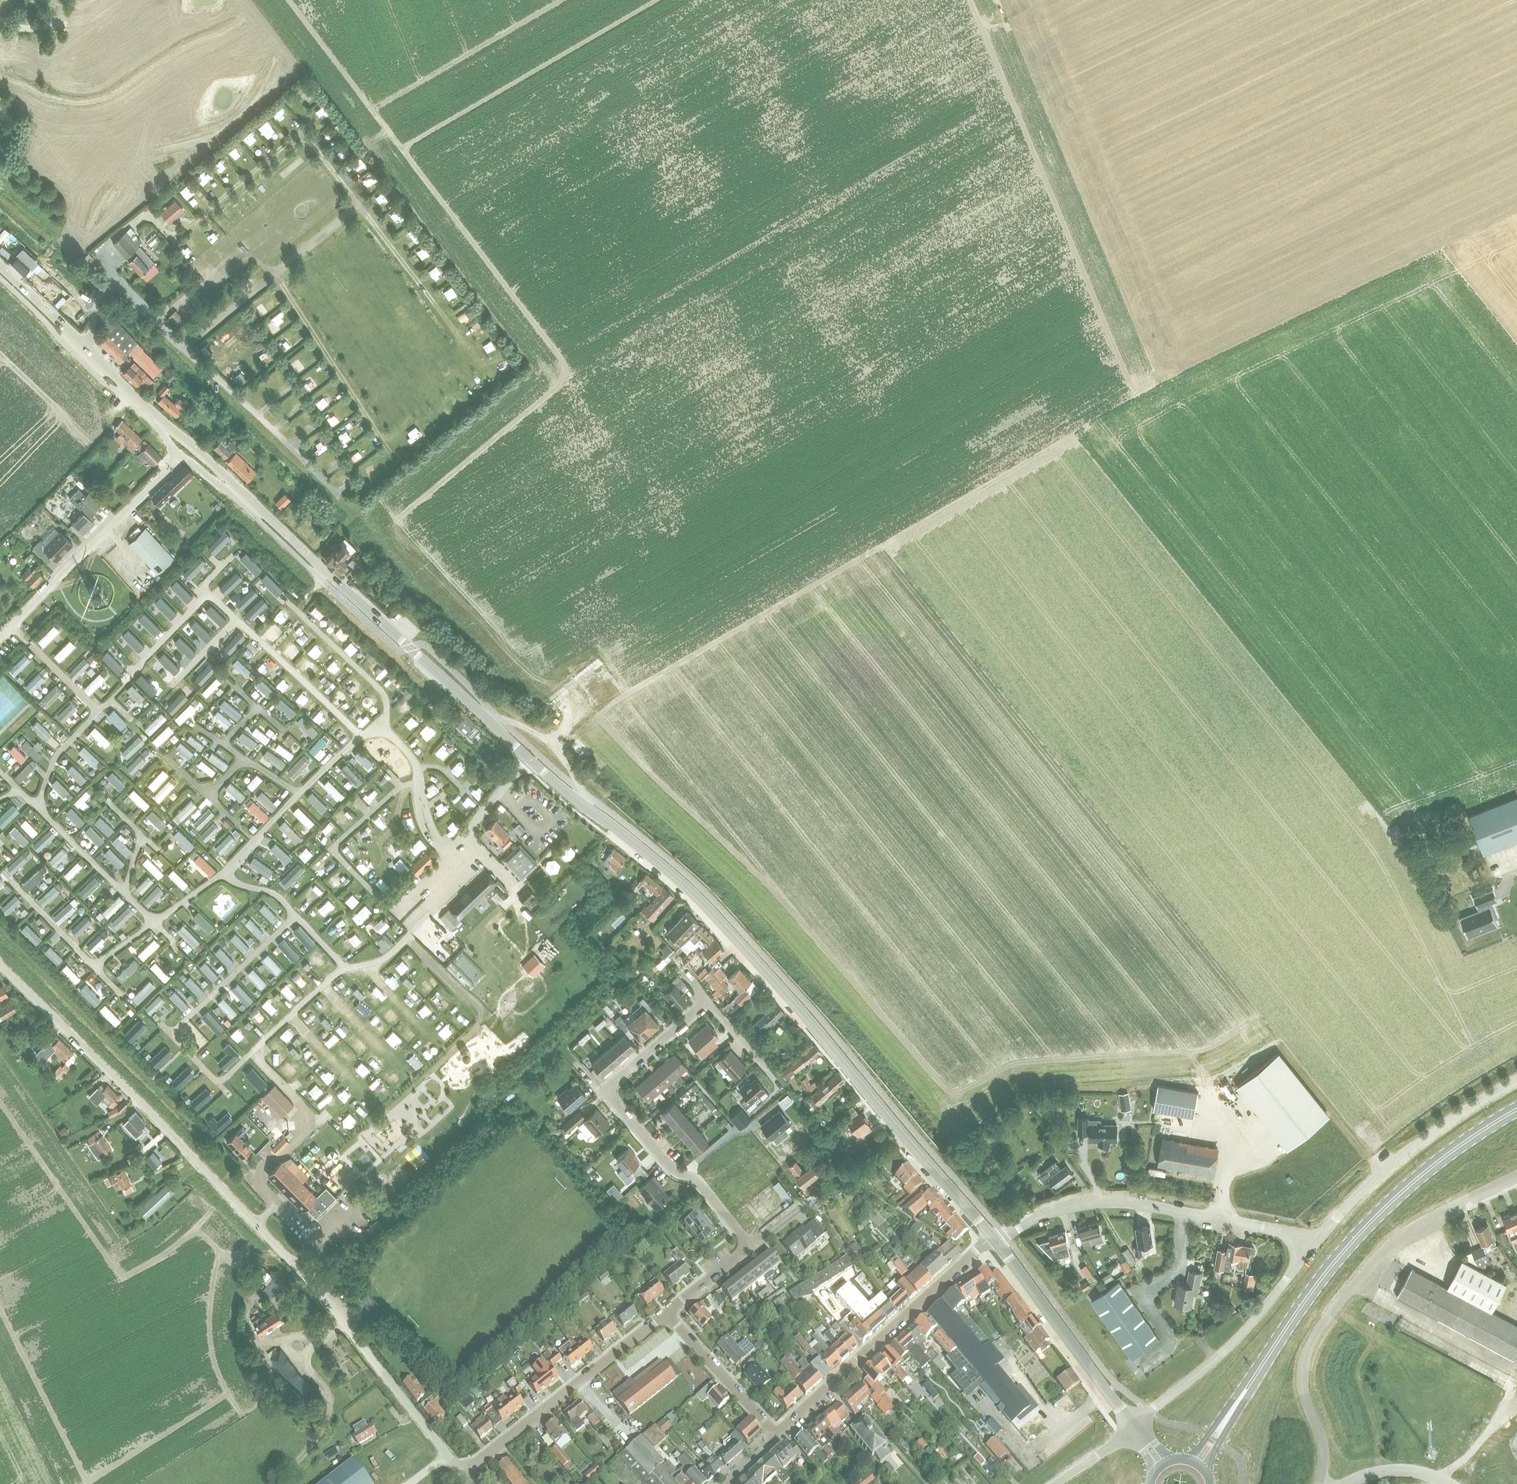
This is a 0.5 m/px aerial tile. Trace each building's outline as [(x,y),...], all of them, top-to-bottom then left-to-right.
[(96,15),(94,24),(101,26),(104,17),(96,15)] [(41,45),(36,51),(43,58),(49,53),(41,45)] [(64,75),(60,79),(67,85),(71,81),(64,75)] [(5,166),(1,171),(9,180),(14,176),(5,166)] [(168,221),(182,209),(175,200),(161,213),(168,221)] [(141,275),(155,263),(139,244),(141,242),(137,237),(134,240),(131,236),(135,232),(130,227),(113,242),(126,258),(127,257),(129,260),(128,260),(141,275)] [(155,233),(146,241),(151,246),(159,238),(155,233)] [(18,256),(11,263),(23,274),(29,267),(31,269),(39,261),(24,246),(16,255),(18,256)] [(196,283),(190,288),(195,294),(201,290),(196,283)] [(101,309),(100,324),(108,331),(103,336),(100,343),(119,361),(120,362),(129,354),(127,352),(128,350),(135,357),(133,358),(153,378),(154,377),(162,369),(143,349),(144,348),(138,341),(117,320),(101,309)] [(145,374),(133,362),(123,372),(135,384),(139,380),(146,387),(152,380),(145,374)] [(174,373),(166,380),(168,383),(176,376),(174,373)] [(175,417),(187,403),(184,400),(182,402),(176,398),(175,400),(176,401),(174,403),(163,394),(169,387),(165,383),(158,391),(162,395),(157,401),(175,417)] [(130,450),(142,438),(122,419),(115,427),(120,432),(116,436),(130,450)] [(160,455),(153,449),(144,439),(136,447),(140,451),(137,455),(144,462),(148,458),(152,463),(160,455)] [(222,439),(214,449),(224,458),(235,446),(229,440),(227,442),(225,440),(224,441),(222,439)] [(247,481),(256,472),(236,453),(227,462),(247,481)] [(158,505),(192,472),(185,464),(150,497),(158,505)] [(87,479),(84,483),(91,490),(98,482),(94,478),(90,482),(87,479)] [(84,512),(72,524),(83,535),(94,523),(89,518),(96,511),(95,509),(101,503),(89,491),(85,495),(79,489),(69,498),(84,512)] [(280,507),(290,497),(285,492),(275,502),(280,507)] [(38,507),(33,513),(37,517),(42,512),(38,507)] [(139,522),(143,517),(136,510),(131,514),(139,522)] [(173,557),(144,527),(128,542),(156,572),(173,557)] [(230,534),(224,529),(208,545),(214,550),(230,534)] [(40,539),(32,546),(47,561),(52,556),(55,560),(57,558),(59,558),(61,556),(61,554),(62,553),(61,551),(65,547),(66,549),(72,543),(59,531),(45,544),(40,539)] [(12,536),(8,540),(14,546),(18,542),(12,536)] [(341,545),(326,561),(337,571),(340,568),(342,570),(346,566),(343,563),(347,559),(344,556),(348,552),(341,545)] [(262,567),(246,550),(241,556),(257,572),(262,567)] [(205,560),(199,554),(183,570),(189,576),(205,560)] [(33,586),(43,576),(34,567),(31,571),(28,568),(22,575),(33,586)] [(243,576),(237,570),(219,586),(226,592),(243,576)] [(283,587),(266,571),(260,577),(277,593),(283,587)] [(192,595),(176,578),(170,583),(187,600),(192,595)] [(94,584),(91,585),(89,587),(88,590),(89,593),(90,596),(93,598),(96,598),(99,598),(101,596),(103,593),(103,590),(102,587),(100,585),(97,583),(94,584)] [(258,591),(252,586),(237,601),(242,606),(258,591)] [(381,605),(389,596),(385,592),(376,601),(381,605)] [(176,611),(160,594),(154,600),(171,617),(176,611)] [(267,601),(262,596),(246,611),(252,617),(267,601)] [(226,618),(211,603),(205,609),(221,624),(226,618)] [(161,627),(144,611),(138,617),(155,633),(161,627)] [(211,633),(195,618),(190,623),(206,639),(211,633)] [(59,629),(53,623),(37,639),(43,645),(59,629)] [(144,644),(127,627),(121,632),(138,649),(144,644)] [(245,635),(239,629),(224,645),(230,651),(245,635)] [(195,650),(180,634),(174,640),(190,655),(195,650)] [(75,643),(69,638),(53,654),(59,660),(75,643)] [(123,665),(107,648),(101,654),(117,671),(123,665)] [(179,666),(164,651),(158,656),(173,671),(179,666)] [(30,658),(24,652),(9,668),(14,673),(30,658)] [(89,661),(84,656),(69,672),(74,677),(89,661)] [(251,669),(237,656),(232,662),(245,674),(251,669)] [(217,665),(211,660),(195,676),(201,682),(217,665)] [(44,677),(38,671),(25,684),(31,690),(44,677)] [(104,676),(99,671),(83,687),(88,692),(104,676)] [(157,688),(141,672),(136,678),(152,694),(157,688)] [(221,680),(216,676),(202,691),(206,695),(221,680)] [(270,697),(275,691),(260,677),(255,682),(270,697)] [(62,688),(56,683),(40,698),(46,704),(62,688)] [(144,695),(131,683),(126,688),(139,701),(144,695)] [(187,695),(182,690),(166,706),(172,712),(187,695)] [(296,710),(279,695),(274,701),(290,716),(296,710)] [(242,712),(223,697),(218,704),(236,718),(242,712)] [(76,707),(70,701),(57,714),(63,720),(76,707)] [(195,706),(191,701),(174,717),(179,722),(195,706)] [(447,713),(440,706),(432,714),(440,721),(447,713)] [(127,721),(113,707),(107,714),(120,728),(127,721)] [(459,708),(452,716),(459,723),(457,726),(471,739),(480,728),(475,723),(459,708)] [(231,720),(217,709),(213,714),(226,725),(231,720)] [(167,716),(161,710),(144,727),(150,733),(167,716)] [(318,730),(302,714),(296,720),(313,736),(318,730)] [(51,733),(37,719),(31,724),(45,738),(51,733)] [(173,729),(168,723),(152,737),(157,743),(173,729)] [(110,739),(95,724),(89,730),(104,744),(110,739)] [(270,736),(256,725),(251,731),(265,742),(270,736)] [(256,741),(242,730),(238,736),(252,747),(256,741)] [(144,740),(139,734),(121,750),(127,756),(144,740)] [(327,740),(322,735),(309,748),(314,753),(327,740)] [(42,754),(26,738),(21,743),(37,759),(42,754)] [(294,753),(279,741),(274,747),(290,758),(294,753)] [(26,756),(13,743),(8,749),(21,761),(26,756)] [(98,758),(84,744),(78,749),(92,764),(98,758)] [(285,761),(267,748),(262,754),(281,767),(285,761)] [(373,761),(359,748),(354,753),(367,766),(373,761)] [(579,748),(575,753),(580,758),(584,753),(579,748)] [(228,762),(212,750),(207,757),(224,769),(228,762)] [(145,759),(140,753),(126,766),(132,772),(145,759)] [(308,761),(302,755),(287,770),(293,776),(308,761)] [(215,769),(201,758),(198,762),(211,774),(215,769)] [(33,766),(28,761),(13,776),(18,781),(33,766)] [(363,780),(346,762),(340,767),(357,786),(363,780)] [(86,777),(71,763),(66,768),(81,783),(86,777)] [(168,773),(162,768),(149,784),(154,788),(168,773)] [(125,784),(112,770),(107,775),(120,789),(125,784)] [(262,777),(257,772),(247,783),(253,788),(262,777)] [(56,777),(51,782),(63,795),(68,790),(56,777)] [(174,783),(169,778),(153,794),(158,800),(174,783)] [(245,794),(230,781),(225,786),(240,800),(245,794)] [(276,804),(262,790),(257,795),(271,809),(276,804)] [(327,806),(312,791),(307,796),(322,811),(327,806)] [(1481,843),(1485,853),(1516,840),(1516,797),(1471,815),(1478,834),(1481,843)] [(196,803),(191,798),(172,816),(177,822),(196,803)] [(268,815),(253,799),(247,805),(263,820),(268,815)] [(13,802),(0,815),(0,823),(2,825),(19,809),(13,802)] [(85,820),(71,805),(65,810),(79,825),(85,820)] [(314,821),(298,805),(293,810),(309,826),(314,821)] [(214,812),(208,807),(194,822),(199,827),(214,812)] [(166,822),(152,808),(147,813),(161,827),(166,822)] [(114,828),(100,814),(94,820),(108,834),(114,828)] [(38,830),(25,817),(20,822),(32,835),(38,830)] [(301,836),(284,819),(278,824),(295,842),(301,836)] [(500,851),(511,840),(507,835),(509,834),(496,820),(485,829),(498,843),(495,845),(500,851)] [(218,826),(213,821),(200,834),(205,839),(218,826)] [(29,839),(14,824),(9,830),(23,844),(29,839)] [(104,839),(90,824),(85,829),(98,844),(104,839)] [(54,834),(48,827),(33,842),(39,849),(54,834)] [(194,844),(178,827),(173,833),(189,849),(194,844)] [(234,837),(229,832),(215,846),(220,852),(234,837)] [(131,850),(116,834),(111,840),(126,855),(131,850)] [(1475,836),(1465,840),(1468,848),(1478,844),(1475,836)] [(291,856),(275,841),(270,847),(286,862),(291,856)] [(519,845),(504,859),(506,861),(509,858),(514,864),(511,867),(514,870),(517,867),(522,873),(520,876),(521,878),(537,863),(519,845)] [(124,862),(109,846),(103,851),(118,867),(124,862)] [(67,852),(62,847),(48,859),(54,864),(67,852)] [(607,856),(602,861),(607,866),(611,861),(617,866),(624,857),(613,848),(612,850),(610,849),(608,851),(609,853),(607,856)] [(26,858),(20,852),(7,866),(12,871),(26,858)] [(215,868),(198,852),(193,858),(209,874),(215,868)] [(426,852),(417,861),(411,867),(418,874),(433,859),(426,852)] [(163,871),(147,855),(141,861),(157,877),(163,871)] [(273,868),(254,855),(249,862),(268,875),(273,868)] [(82,865),(77,860),(63,873),(68,878),(82,865)] [(613,871),(617,866),(611,861),(607,866),(613,871)] [(304,867),(298,862),(281,878),(287,884),(304,867)] [(44,873),(39,867),(22,882),(27,888),(44,873)] [(187,882),(173,868),(167,873),(182,887),(187,882)] [(462,896),(449,908),(459,918),(496,882),(486,873),(466,892),(462,896)] [(646,873),(635,885),(638,887),(642,882),(656,894),(662,887),(646,873)] [(153,880),(147,874),(136,887),(141,892),(153,880)] [(99,881),(93,876),(78,890),(84,896),(99,881)] [(59,890),(54,884),(37,898),(43,904),(59,890)] [(163,889),(158,884),(142,899),(147,905),(163,889)] [(528,887),(518,896),(525,904),(535,895),(528,887)] [(646,911),(652,916),(672,896),(664,888),(646,906),(645,905),(641,909),(645,913),(646,911)] [(1460,916),(1460,917),(1468,938),(1469,937),(1468,937),(1477,934),(1497,926),(1498,926),(1495,919),(1489,905),(1488,905),(1488,904),(1492,902),(1496,901),(1497,900),(1497,901),(1497,900),(1492,888),(1492,889),(1475,895),(1474,896),(1473,896),(1478,908),(1478,909),(1461,916),(1460,917),(1460,916)] [(20,900),(14,894),(1,906),(6,912),(20,900)] [(124,899),(119,894),(102,911),(107,916),(124,899)] [(74,908),(69,901),(53,915),(58,921),(74,908)] [(278,917),(264,903),(259,908),(273,922),(278,917)] [(133,911),(127,905),(111,920),(117,926),(133,911)] [(213,925),(198,909),(193,915),(208,930),(213,925)] [(678,942),(698,923),(686,910),(666,930),(671,936),(667,940),(675,948),(680,944),(678,942)] [(92,919),(86,913),(72,927),(77,933),(92,919)] [(263,931),(249,917),(244,922),(258,936),(263,931)] [(41,937),(26,922),(21,927),(36,943),(41,937)] [(200,940),(183,923),(177,928),(194,946),(200,940)] [(316,941),(299,924),(293,929),(309,947),(316,941)] [(687,953),(681,959),(685,963),(691,958),(692,959),(702,949),(706,945),(705,944),(712,937),(701,925),(688,938),(684,942),(689,947),(685,951),(687,953)] [(104,938),(98,932),(86,945),(92,950),(104,938)] [(249,946),(235,932),(230,937),(243,951),(249,946)] [(384,950),(385,951),(393,943),(385,933),(376,941),(380,946),(378,949),(382,953),(384,950)] [(160,943),(154,937),(137,953),(143,959),(160,943)] [(300,955),(284,937),(278,943),(293,960),(300,955)] [(706,945),(702,949),(703,952),(702,953),(706,958),(707,956),(711,961),(724,950),(714,939),(706,945)] [(663,951),(660,954),(663,958),(673,949),(667,943),(660,949),(663,951)] [(62,957),(50,945),(44,950),(56,963),(62,957)] [(233,961),(220,946),(215,952),(228,966),(233,961)] [(673,950),(667,955),(670,958),(676,953),(673,950)] [(282,968),(268,953),(263,958),(276,973),(282,968)] [(534,954),(522,965),(532,976),(544,964),(534,954)] [(139,964),(134,958),(115,975),(120,981),(139,964)] [(662,959),(656,964),(659,967),(665,962),(662,959)] [(169,975),(155,960),(149,965),(163,980),(169,975)] [(219,975),(205,960),(199,965),(213,980),(219,975)] [(80,977),(66,963),(62,967),(75,981),(80,977)] [(266,982),(253,967),(247,973),(261,987),(266,982)] [(704,967),(696,974),(700,979),(703,976),(708,972),(704,967)] [(727,986),(722,980),(726,976),(718,967),(714,970),(712,968),(708,972),(703,976),(715,990),(717,988),(720,992),(727,986)] [(738,992),(750,981),(739,968),(728,978),(738,990),(737,991),(738,992)] [(676,1008),(688,998),(680,989),(686,984),(678,975),(672,980),(675,984),(664,993),(676,1008)] [(204,990),(190,976),(185,981),(198,995),(204,990)] [(155,985),(149,979),(132,996),(137,1002),(155,985)] [(253,998),(238,982),(232,988),(247,1004),(253,998)] [(100,998),(85,983),(80,988),(94,1004),(100,998)] [(0,986),(0,1000),(9,996),(3,985),(0,986)] [(724,1006),(728,1011),(739,1001),(740,1003),(750,994),(744,987),(724,1006)] [(189,1004),(174,989),(169,995),(183,1009),(189,1004)] [(164,999),(158,993),(144,1007),(150,1013),(164,999)] [(236,1011),(223,996),(217,1001),(231,1016),(236,1011)] [(640,1004),(632,1011),(651,1033),(655,1029),(654,1028),(658,1024),(647,1012),(652,1008),(643,997),(638,1001),(640,1004)] [(17,1009),(11,1001),(0,1008),(0,1020),(17,1009)] [(120,1019),(105,1003),(99,1008),(115,1024),(120,1019)] [(769,1024),(783,1012),(776,1004),(753,1025),(758,1030),(759,1029),(761,1030),(769,1024)] [(224,1027),(208,1009),(201,1014),(218,1032),(224,1027)] [(651,1033),(632,1011),(632,1012),(623,1020),(619,1015),(614,1019),(625,1031),(629,1027),(640,1040),(644,1036),(646,1038),(651,1033)] [(146,1025),(139,1018),(123,1033),(131,1040),(146,1025)] [(30,1033),(39,1025),(33,1019),(24,1028),(30,1033)] [(711,1041),(717,1035),(714,1031),(708,1023),(688,1040),(694,1046),(696,1045),(700,1050),(698,1051),(703,1057),(716,1046),(711,1041)] [(616,1041),(626,1053),(635,1045),(625,1033),(616,1041)] [(41,1047),(35,1053),(43,1060),(53,1050),(63,1060),(72,1051),(56,1035),(49,1042),(47,1041),(41,1047)] [(240,1053),(229,1041),(223,1047),(227,1052),(217,1061),(224,1069),(240,1053)] [(616,1041),(608,1048),(618,1060),(626,1053),(616,1041)] [(172,1051),(165,1044),(149,1059),(156,1066),(172,1051)] [(801,1055),(806,1062),(807,1062),(820,1051),(814,1044),(801,1055)] [(470,1053),(470,1051),(470,1049),(469,1048),(467,1046),(465,1046),(463,1046),(461,1047),(460,1049),(460,1051),(460,1053),(461,1054),(463,1056),(464,1056),(467,1056),(468,1055),(470,1053)] [(608,1048),(600,1055),(610,1067),(618,1060),(608,1048)] [(733,1078),(746,1067),(739,1059),(738,1059),(734,1055),(735,1055),(730,1049),(717,1060),(733,1078)] [(1237,1086),(1287,1149),(1329,1115),(1279,1052),(1237,1086)] [(677,1077),(676,1077),(681,1083),(684,1080),(679,1074),(687,1068),(674,1054),(664,1062),(677,1077)] [(610,1067),(600,1055),(591,1062),(601,1074),(610,1067)] [(806,1062),(801,1055),(779,1072),(785,1079),(806,1062)] [(66,1071),(70,1066),(66,1062),(61,1066),(59,1064),(52,1072),(58,1079),(66,1071)] [(667,1085),(666,1086),(671,1091),(674,1089),(669,1083),(676,1077),(677,1077),(664,1062),(655,1070),(667,1085)] [(708,1063),(703,1067),(707,1071),(712,1067),(708,1063)] [(194,1072),(188,1065),(172,1079),(179,1087),(194,1072)] [(267,1082),(253,1066),(245,1073),(259,1089),(267,1082)] [(658,1093),(656,1094),(661,1100),(665,1097),(660,1091),(666,1086),(667,1085),(655,1070),(645,1078),(658,1093)] [(838,1073),(823,1086),(829,1093),(844,1080),(838,1073)] [(799,1080),(807,1093),(812,1088),(817,1084),(814,1081),(810,1083),(806,1076),(799,1080)] [(650,1099),(656,1094),(658,1093),(645,1078),(636,1087),(647,1101),(646,1101),(652,1108),(655,1105),(650,1099)] [(745,1097),(740,1101),(749,1112),(769,1094),(765,1089),(755,1078),(740,1091),(745,1097)] [(586,1097),(575,1084),(568,1089),(567,1088),(557,1097),(569,1111),(586,1097)] [(111,1105),(112,1106),(116,1102),(113,1099),(118,1095),(107,1085),(102,1090),(98,1087),(89,1095),(97,1103),(102,1097),(111,1106),(111,1105)] [(263,1097),(281,1116),(293,1104),(275,1085),(263,1097)] [(1194,1116),(1199,1093),(1158,1085),(1153,1109),(1194,1116)] [(212,1094),(206,1086),(189,1100),(196,1108),(212,1094)] [(829,1093),(823,1086),(807,1099),(814,1106),(829,1093)] [(512,1091),(503,1099),(506,1102),(515,1094),(512,1091)] [(1120,1102),(1129,1101),(1128,1093),(1118,1094),(1120,1102)] [(784,1107),(792,1100),(787,1094),(779,1101),(784,1107)] [(807,1099),(801,1104),(804,1108),(810,1103),(807,1099)] [(124,1100),(117,1107),(116,1106),(108,1110),(111,1116),(120,1111),(127,1104),(124,1100)] [(669,1122),(682,1111),(673,1101),(661,1112),(669,1122)] [(851,1115),(856,1111),(852,1106),(847,1109),(851,1115)] [(741,1108),(730,1119),(740,1129),(751,1119),(741,1108)] [(584,1121),(578,1126),(586,1135),(592,1130),(596,1135),(609,1124),(596,1109),(583,1120),(584,1121)] [(779,1110),(760,1125),(771,1138),(772,1138),(784,1127),(790,1123),(779,1110)] [(571,1128),(585,1116),(580,1111),(566,1123),(571,1128)] [(682,1111),(669,1122),(678,1132),(690,1121),(682,1111)] [(129,1118),(123,1123),(136,1137),(144,1129),(141,1126),(145,1122),(135,1112),(129,1118)] [(213,1116),(207,1121),(216,1132),(220,1129),(232,1119),(226,1113),(217,1121),(213,1116)] [(861,1136),(871,1129),(867,1123),(860,1113),(840,1127),(843,1131),(848,1128),(847,1126),(849,1125),(854,1132),(857,1130),(861,1136)] [(1117,1141),(1117,1124),(1088,1124),(1088,1117),(1078,1117),(1078,1133),(1087,1133),(1087,1132),(1091,1132),(1090,1140),(1098,1140),(1098,1143),(1110,1144),(1110,1140),(1117,1141)] [(690,1121),(678,1132),(686,1141),(698,1130),(690,1121)] [(64,1126),(58,1131),(63,1137),(69,1132),(64,1126)] [(243,1157),(251,1148),(240,1136),(246,1130),(242,1126),(236,1133),(235,1132),(226,1141),(243,1157)] [(707,1140),(698,1130),(686,1141),(694,1151),(707,1140)] [(96,1132),(87,1139),(90,1143),(88,1145),(98,1159),(103,1155),(112,1149),(101,1135),(99,1136),(96,1132)] [(277,1153),(288,1141),(283,1136),(271,1148),(277,1153)] [(1212,1174),(1217,1148),(1163,1138),(1158,1164),(1212,1174)] [(824,1151),(815,1142),(811,1147),(820,1155),(824,1151)] [(966,1144),(961,1149),(966,1155),(971,1150),(966,1144)] [(630,1148),(616,1160),(622,1167),(616,1172),(626,1184),(632,1179),(627,1173),(639,1163),(633,1156),(635,1154),(630,1148)] [(161,1161),(153,1151),(146,1157),(154,1167),(161,1161)] [(280,1161),(268,1174),(303,1210),(305,1207),(315,1218),(336,1197),(325,1186),(293,1153),(283,1164),(281,1162),(280,1161)] [(1057,1160),(1038,1174),(1045,1183),(1050,1179),(1056,1186),(1073,1175),(1066,1165),(1063,1168),(1057,1160)] [(802,1186),(818,1173),(811,1165),(803,1171),(795,1161),(789,1166),(797,1176),(796,1177),(802,1186)] [(909,1196),(915,1190),(922,1184),(906,1166),(895,1176),(905,1187),(903,1189),(909,1196)] [(122,1169),(108,1176),(110,1182),(117,1178),(123,1188),(125,1193),(133,1190),(130,1184),(122,1169)] [(981,1172),(975,1177),(981,1184),(987,1179),(981,1172)] [(877,1173),(872,1178),(876,1183),(881,1178),(877,1173)] [(653,1175),(638,1188),(655,1208),(668,1197),(658,1184),(660,1183),(653,1175)] [(778,1180),(773,1184),(789,1205),(794,1201),(778,1180)] [(145,1217),(174,1191),(166,1183),(138,1209),(145,1217)] [(613,1184),(607,1190),(615,1199),(621,1193),(613,1184)] [(756,1205),(750,1209),(760,1221),(779,1207),(764,1188),(751,1198),(756,1205)] [(916,1191),(915,1190),(909,1196),(895,1208),(912,1219),(925,1208),(929,1211),(941,1201),(942,1201),(932,1190),(922,1199),(916,1191)] [(943,1203),(941,1201),(929,1211),(928,1212),(937,1221),(940,1219),(946,1225),(956,1217),(944,1203),(943,1203)] [(701,1246),(716,1235),(699,1212),(684,1224),(701,1246)] [(1514,1214),(1510,1215),(1509,1213),(1505,1215),(1506,1217),(1503,1219),(1515,1249),(1516,1249),(1516,1220),(1514,1214)] [(649,1216),(640,1223),(645,1229),(654,1222),(649,1216)] [(956,1217),(946,1225),(951,1231),(946,1235),(955,1241),(967,1231),(956,1217)] [(815,1243),(825,1235),(813,1221),(804,1229),(803,1229),(791,1238),(792,1239),(783,1247),(794,1260),(815,1243)] [(1098,1222),(1078,1227),(1084,1247),(1091,1245),(1091,1243),(1102,1240),(1101,1234),(1098,1222)] [(916,1224),(909,1231),(910,1232),(915,1236),(919,1232),(922,1228),(916,1224)] [(1137,1245),(1133,1246),(1135,1255),(1142,1254),(1145,1254),(1144,1245),(1152,1244),(1150,1225),(1148,1226),(1146,1224),(1142,1224),(1141,1227),(1135,1227),(1137,1245)] [(1482,1244),(1490,1241),(1493,1247),(1497,1245),(1488,1224),(1476,1229),(1482,1244)] [(1050,1240),(1040,1243),(1055,1258),(1070,1254),(1068,1246),(1069,1245),(1065,1231),(1049,1236),(1050,1240)] [(1501,1245),(1508,1242),(1503,1231),(1497,1233),(1501,1245)] [(919,1232),(915,1237),(925,1245),(930,1240),(919,1232)] [(933,1238),(930,1240),(930,1241),(940,1250),(952,1262),(959,1255),(952,1246),(948,1244),(944,1247),(933,1238)] [(1218,1248),(1217,1250),(1214,1267),(1230,1270),(1232,1258),(1239,1259),(1238,1265),(1246,1266),(1248,1257),(1250,1256),(1252,1255),(1254,1253),(1254,1250),(1253,1248),(1252,1246),(1249,1245),(1249,1247),(1242,1245),(1242,1244),(1236,1243),(1235,1241),(1232,1240),(1230,1242),(1229,1241),(1227,1250),(1218,1248)] [(856,1242),(850,1246),(854,1251),(860,1248),(856,1242)] [(1483,1264),(1489,1262),(1483,1246),(1472,1251),(1477,1262),(1481,1260),(1483,1264)] [(1131,1264),(1136,1261),(1128,1248),(1122,1251),(1131,1264)] [(914,1264),(919,1259),(910,1249),(905,1255),(914,1264)] [(672,1288),(689,1275),(680,1264),(685,1260),(677,1250),(670,1255),(678,1265),(663,1276),(672,1288)] [(940,1250),(935,1255),(946,1267),(952,1262),(940,1250)] [(761,1258),(771,1271),(780,1264),(770,1252),(764,1256),(762,1253),(759,1255),(761,1258)] [(946,1267),(935,1255),(933,1253),(926,1260),(928,1262),(920,1269),(931,1281),(946,1267)] [(811,1292),(852,1266),(846,1257),(788,1294),(793,1301),(814,1296),(811,1292)] [(771,1271),(761,1258),(756,1262),(753,1259),(751,1261),(753,1264),(763,1277),(771,1271)] [(1120,1263),(1125,1272),(1130,1269),(1125,1260),(1120,1263)] [(1462,1260),(1447,1288),(1491,1312),(1492,1311),(1506,1283),(1462,1260)] [(893,1265),(901,1275),(901,1276),(907,1272),(899,1261),(893,1265)] [(886,1266),(891,1272),(895,1269),(890,1263),(886,1266)] [(763,1277),(753,1264),(748,1268),(746,1265),(743,1268),(745,1271),(755,1284),(763,1277)] [(1085,1277),(1090,1273),(1084,1265),(1079,1269),(1085,1277)] [(255,1273),(266,1285),(273,1278),(270,1276),(271,1275),(263,1266),(255,1273)] [(986,1268),(977,1274),(986,1288),(991,1285),(995,1294),(996,1293),(1001,1300),(1000,1301),(1003,1305),(1005,1303),(1008,1301),(994,1283),(991,1276),(986,1268)] [(925,1276),(920,1269),(906,1282),(916,1294),(931,1281),(925,1276)] [(1197,1294),(1201,1272),(1189,1270),(1186,1285),(1179,1284),(1175,1303),(1191,1306),(1193,1293),(1197,1294)] [(755,1284),(745,1271),(740,1275),(738,1271),(735,1274),(737,1277),(747,1290),(755,1284)] [(998,1271),(991,1276),(994,1283),(1008,1301),(1016,1295),(998,1271)] [(605,1272),(597,1278),(601,1283),(609,1277),(605,1272)] [(1110,1272),(1100,1278),(1103,1283),(1113,1277),(1110,1272)] [(1256,1274),(1246,1272),(1243,1287),(1253,1289),(1256,1274)] [(861,1274),(853,1281),(871,1301),(875,1298),(861,1282),(865,1278),(861,1274)] [(977,1274),(968,1279),(979,1296),(980,1299),(989,1293),(986,1288),(977,1274)] [(266,1285),(261,1288),(268,1296),(283,1282),(276,1275),(273,1278),(266,1285)] [(747,1290),(737,1277),(732,1281),(729,1278),(727,1280),(729,1283),(739,1296),(747,1290)] [(649,1287),(638,1296),(645,1306),(652,1301),(653,1303),(664,1294),(654,1281),(651,1278),(645,1282),(648,1286),(649,1287)] [(968,1279),(955,1289),(964,1304),(965,1306),(976,1298),(979,1296),(968,1279)] [(631,1288),(625,1280),(619,1285),(625,1293),(631,1288)] [(904,1280),(899,1285),(895,1281),(893,1283),(897,1287),(909,1301),(916,1294),(906,1282),(904,1280)] [(871,1301),(853,1281),(836,1297),(851,1314),(843,1321),(850,1327),(849,1328),(863,1344),(877,1330),(889,1320),(871,1301)] [(1082,1290),(1090,1286),(1086,1281),(1079,1285),(1082,1290)] [(1130,1358),(1157,1339),(1117,1281),(1090,1300),(1130,1358)] [(739,1296),(729,1283),(724,1288),(721,1284),(718,1287),(731,1303),(739,1296)] [(886,1288),(890,1293),(887,1296),(883,1299),(888,1305),(896,1314),(909,1301),(897,1287),(893,1283),(886,1288)] [(1451,1324),(1465,1297),(1438,1283),(1424,1310),(1451,1324)] [(950,1293),(926,1314),(955,1348),(980,1378),(984,1383),(980,1386),(995,1405),(999,1402),(1000,1403),(999,1404),(999,1405),(997,1407),(1011,1423),(1030,1407),(996,1367),(1004,1361),(969,1319),(967,1321),(957,1309),(964,1304),(955,1289),(950,1293)] [(577,1305),(588,1297),(583,1290),(576,1296),(578,1298),(574,1301),(577,1305)] [(370,1311),(377,1305),(368,1293),(360,1299),(370,1311)] [(719,1307),(724,1304),(716,1293),(711,1297),(719,1307)] [(875,1298),(871,1301),(889,1320),(896,1314),(888,1305),(883,1299),(880,1296),(878,1295),(875,1298)] [(1016,1295),(1008,1301),(1005,1303),(1015,1315),(1014,1316),(1020,1324),(1015,1328),(1017,1330),(1019,1328),(1020,1329),(1033,1318),(1016,1295)] [(1477,1338),(1491,1312),(1465,1297),(1451,1324),(1477,1338)] [(788,1311),(778,1299),(773,1303),(783,1315),(788,1311)] [(701,1329),(711,1319),(702,1310),(705,1307),(702,1303),(689,1315),(701,1329)] [(1231,1304),(1228,1308),(1234,1312),(1237,1308),(1231,1304)] [(623,1327),(636,1316),(627,1306),(614,1316),(623,1327)] [(259,1333),(282,1318),(276,1310),(263,1319),(261,1317),(260,1318),(259,1316),(251,1321),(259,1333)] [(774,1310),(769,1314),(773,1320),(778,1316),(774,1310)] [(1491,1312),(1477,1338),(1513,1357),(1516,1350),(1516,1325),(1491,1312)] [(912,1326),(924,1340),(930,1334),(933,1337),(932,1338),(948,1356),(945,1358),(957,1372),(951,1377),(963,1392),(964,1392),(967,1396),(974,1390),(970,1386),(980,1378),(955,1348),(926,1314),(912,1326)] [(1033,1318),(1020,1329),(1026,1338),(1040,1328),(1033,1318)] [(602,1342),(615,1332),(607,1321),(594,1332),(602,1342)] [(924,1340),(912,1326),(904,1334),(923,1355),(926,1352),(919,1344),(924,1340)] [(1040,1328),(1026,1338),(1024,1340),(1035,1354),(1040,1351),(1043,1353),(1050,1348),(1046,1343),(1049,1340),(1040,1328)] [(858,1349),(846,1336),(846,1334),(842,1330),(840,1332),(844,1337),(838,1343),(841,1347),(849,1356),(858,1349)] [(838,1343),(833,1338),(830,1334),(828,1332),(824,1336),(825,1338),(831,1345),(833,1347),(829,1351),(841,1364),(849,1356),(841,1347),(838,1343)] [(373,1342),(378,1338),(374,1333),(369,1337),(373,1342)] [(904,1334),(896,1341),(908,1353),(907,1354),(911,1357),(921,1369),(929,1362),(923,1355),(904,1334)] [(818,1345),(811,1351),(830,1373),(841,1364),(829,1351),(815,1335),(812,1338),(818,1345)] [(745,1340),(737,1347),(727,1336),(717,1346),(735,1367),(754,1350),(745,1340)] [(830,1373),(811,1351),(799,1336),(794,1340),(805,1354),(808,1352),(816,1361),(810,1367),(816,1375),(822,1381),(830,1373)] [(757,1344),(755,1345),(759,1350),(761,1348),(766,1344),(761,1339),(756,1343),(757,1344)] [(572,1341),(568,1344),(581,1360),(592,1351),(584,1342),(577,1347),(572,1341)] [(903,1364),(907,1360),(911,1357),(907,1354),(908,1353),(896,1341),(889,1348),(902,1362),(903,1364)] [(568,1343),(557,1352),(563,1358),(570,1368),(581,1360),(568,1344),(568,1343)] [(270,1357),(298,1394),(309,1386),(281,1349),(278,1351),(275,1347),(268,1353),(270,1357)] [(902,1362),(889,1348),(878,1357),(894,1374),(902,1383),(908,1378),(897,1366),(902,1362)] [(552,1367),(556,1364),(551,1357),(548,1353),(543,1357),(552,1367)] [(556,1354),(551,1357),(556,1364),(561,1360),(556,1354)] [(894,1374),(878,1357),(862,1371),(868,1377),(864,1381),(871,1389),(875,1394),(875,1393),(878,1397),(879,1397),(883,1392),(884,1392),(876,1383),(887,1373),(891,1378),(894,1374)] [(813,1388),(801,1375),(788,1358),(780,1365),(794,1382),(805,1396),(813,1388)] [(542,1360),(532,1368),(539,1377),(546,1387),(558,1378),(550,1368),(550,1369),(542,1360)] [(816,1375),(810,1367),(803,1360),(798,1364),(805,1372),(801,1375),(813,1388),(822,1381),(816,1375)] [(628,1386),(626,1384),(612,1395),(617,1401),(617,1402),(629,1416),(675,1380),(664,1365),(663,1365),(660,1361),(628,1386)] [(758,1392),(770,1381),(752,1361),(742,1370),(746,1374),(743,1376),(758,1392)] [(1064,1393),(1078,1383),(1069,1371),(1055,1381),(1064,1393)] [(790,1386),(794,1383),(787,1375),(779,1381),(785,1387),(788,1384),(790,1386)] [(539,1377),(528,1385),(536,1395),(546,1387),(539,1377)] [(416,1402),(424,1396),(410,1378),(402,1384),(416,1402)] [(510,1389),(511,1387),(516,1384),(512,1379),(506,1384),(510,1389)] [(521,1381),(516,1385),(521,1391),(526,1387),(521,1381)] [(707,1386),(695,1396),(702,1404),(708,1399),(718,1410),(729,1400),(727,1397),(727,1395),(725,1393),(723,1394),(717,1387),(716,1388),(711,1382),(707,1386)] [(927,1383),(921,1387),(927,1393),(932,1388),(927,1383)] [(516,1384),(511,1387),(517,1395),(521,1391),(516,1385),(516,1384)] [(860,1384),(849,1393),(856,1401),(859,1404),(860,1404),(860,1403),(869,1396),(870,1398),(875,1394),(871,1389),(867,1393),(860,1384)] [(476,1388),(471,1392),(472,1393),(475,1397),(481,1393),(477,1389),(476,1388)] [(786,1410),(800,1397),(792,1388),(785,1394),(783,1392),(781,1394),(778,1390),(772,1395),(786,1410)] [(439,1397),(437,1395),(434,1391),(428,1395),(433,1402),(439,1397)] [(883,1392),(879,1397),(893,1411),(897,1406),(883,1392)] [(856,1401),(849,1393),(842,1400),(854,1416),(857,1413),(853,1409),(859,1404),(856,1401)] [(875,1393),(875,1394),(870,1398),(877,1406),(882,1401),(878,1397),(875,1393)] [(502,1396),(499,1398),(512,1414),(522,1405),(515,1396),(507,1402),(502,1396)] [(467,1397),(460,1403),(460,1404),(463,1407),(465,1410),(473,1403),(470,1401),(468,1397),(467,1397)] [(501,1407),(494,1413),(501,1422),(512,1414),(499,1398),(496,1401),(501,1407)] [(439,1418),(435,1413),(437,1411),(427,1400),(419,1407),(433,1423),(439,1418)] [(877,1406),(876,1407),(885,1416),(891,1411),(882,1401),(877,1406)] [(584,1426),(579,1420),(587,1414),(589,1417),(587,1419),(594,1427),(599,1423),(593,1415),(594,1414),(586,1405),(582,1409),(578,1404),(564,1415),(570,1423),(569,1424),(576,1433),(584,1426)] [(837,1404),(829,1411),(840,1424),(841,1425),(840,1424),(844,1420),(849,1427),(853,1424),(837,1404)] [(486,1416),(492,1411),(488,1407),(482,1412),(486,1416)] [(723,1418),(730,1411),(727,1407),(719,1414),(723,1418)] [(836,1430),(841,1425),(840,1424),(829,1411),(820,1419),(837,1437),(845,1447),(848,1445),(849,1444),(836,1430)] [(671,1413),(666,1418),(669,1422),(675,1418),(671,1413)] [(462,1427),(467,1424),(460,1415),(456,1419),(462,1427)] [(479,1440),(492,1430),(481,1417),(475,1422),(476,1423),(470,1428),(479,1440)] [(880,1463),(890,1454),(884,1446),(886,1445),(880,1438),(881,1437),(880,1437),(877,1434),(878,1433),(877,1432),(876,1433),(873,1430),(874,1429),(874,1428),(873,1429),(870,1425),(871,1425),(870,1424),(869,1425),(864,1418),(850,1430),(855,1436),(854,1437),(855,1438),(856,1437),(859,1441),(857,1442),(858,1443),(859,1442),(862,1445),(861,1446),(862,1447),(863,1446),(866,1449),(865,1450),(865,1451),(866,1450),(872,1456),(873,1455),(880,1463)] [(996,1436),(1002,1431),(992,1418),(986,1423),(989,1428),(994,1433),(996,1436)] [(746,1444),(761,1431),(749,1419),(735,1432),(743,1441),(746,1444)] [(837,1437),(820,1419),(805,1432),(812,1440),(822,1451),(827,1458),(831,1454),(825,1448),(829,1444),(837,1437)] [(656,1428),(664,1438),(672,1431),(664,1421),(656,1428)] [(358,1446),(358,1445),(376,1434),(370,1425),(367,1427),(363,1422),(352,1429),(356,1435),(352,1437),(358,1446)] [(554,1446),(566,1436),(555,1422),(545,1430),(548,1434),(546,1435),(554,1446)] [(707,1483),(685,1459),(682,1456),(676,1461),(681,1467),(676,1472),(668,1463),(664,1466),(662,1465),(663,1464),(652,1451),(666,1439),(664,1438),(656,1428),(654,1426),(641,1438),(640,1438),(631,1446),(619,1457),(643,1483),(706,1483),(707,1483)] [(989,1428),(985,1431),(990,1437),(994,1433),(989,1428)] [(735,1432),(730,1437),(735,1442),(737,1445),(743,1441),(735,1432)] [(823,1464),(827,1460),(803,1434),(794,1442),(807,1458),(813,1453),(823,1464)] [(995,1437),(986,1445),(998,1459),(1007,1451),(995,1437)] [(921,1440),(916,1444),(921,1450),(927,1446),(921,1440)] [(725,1466),(742,1451),(737,1445),(735,1442),(719,1456),(717,1454),(716,1456),(725,1466)] [(705,1449),(700,1443),(697,1446),(710,1461),(705,1466),(715,1476),(723,1468),(705,1449)] [(778,1448),(769,1456),(781,1471),(791,1463),(800,1455),(791,1444),(786,1449),(782,1444),(778,1448)] [(556,1446),(550,1451),(562,1467),(569,1462),(556,1446)] [(334,1448),(325,1454),(328,1460),(338,1454),(334,1448)] [(940,1448),(934,1452),(940,1460),(946,1456),(940,1448)] [(928,1449),(924,1452),(930,1458),(934,1455),(928,1449)] [(979,1454),(974,1458),(981,1466),(986,1462),(979,1454)] [(748,1474),(757,1483),(764,1483),(775,1475),(782,1483),(787,1478),(783,1474),(782,1472),(781,1471),(769,1456),(748,1474)] [(705,1466),(704,1464),(698,1469),(687,1457),(685,1459),(707,1483),(715,1476),(705,1466)] [(352,1460),(322,1483),(370,1483),(352,1460)] [(507,1460),(496,1468),(509,1483),(526,1483),(507,1460)] [(888,1464),(881,1469),(887,1477),(894,1472),(888,1464)] [(595,1467),(587,1473),(592,1479),(600,1473),(595,1467)] [(748,1474),(738,1483),(757,1483),(748,1474)] [(874,1481),(868,1475),(857,1483),(870,1483),(874,1481)]
